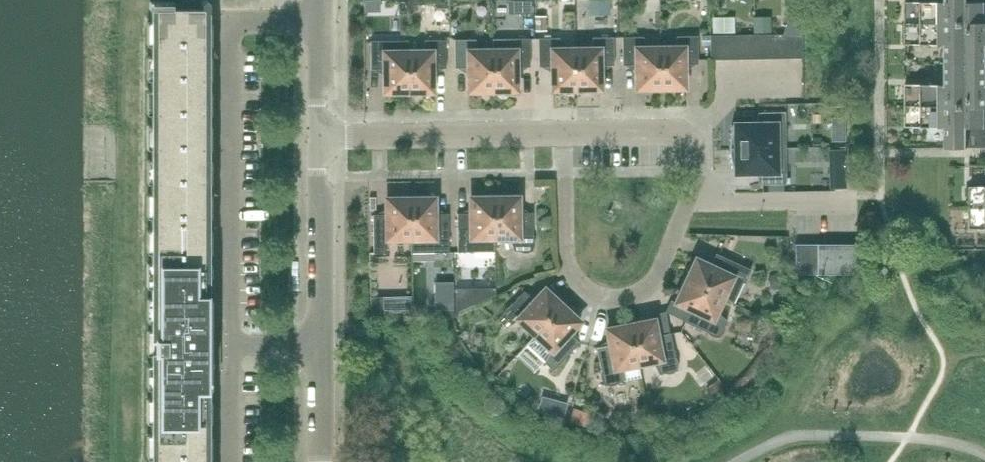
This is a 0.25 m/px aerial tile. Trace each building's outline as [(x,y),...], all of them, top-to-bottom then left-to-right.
[(783,35),(789,35),(802,34),(802,18),(802,0),(789,0),(789,17),(788,17),(788,18),(788,20),(783,35)] [(946,2),(906,2),(906,45),(946,45),(946,65),(984,65),(984,0),(946,0),(946,2)] [(208,461),(210,461),(210,453),(208,453),(208,444),(210,444),(210,436),(208,436),(208,427),(210,427),(210,418),(208,418),(208,409),(210,409),(210,400),(208,400),(208,391),(210,391),(210,372),(210,371),(210,370),(210,362),(218,362),(218,329),(210,329),(210,321),(210,320),(210,319),(210,282),(208,282),(208,273),(210,273),(210,265),(208,265),(208,256),(210,256),(210,248),(208,248),(208,239),(210,239),(210,231),(208,231),(208,222),(210,222),(210,212),(208,212),(208,203),(210,204),(210,195),(208,195),(208,186),(210,186),(210,178),(208,178),(208,169),(210,169),(210,161),(208,161),(208,152),(210,152),(210,144),(208,144),(208,135),(210,135),(210,126),(208,126),(208,117),(210,118),(210,109),(208,109),(208,100),(210,100),(210,92),(208,92),(208,83),(210,83),(210,75),(208,75),(208,66),(210,66),(210,58),(208,58),(208,49),(210,49),(210,41),(208,41),(208,31),(210,31),(210,9),(209,9),(203,9),(156,9),(156,461),(208,461)] [(733,18),(712,18),(712,32),(734,32),(733,18)] [(789,35),(789,59),(803,59),(802,34),(789,35)] [(749,35),(736,36),(737,60),(750,60),(749,35)] [(763,35),(749,35),(750,60),(763,59),(763,35)] [(776,35),(763,35),(763,59),(776,59),(776,35)] [(783,35),(776,35),(776,59),(789,59),(789,35),(783,35)] [(688,65),(698,65),(698,36),(677,37),(677,38),(674,48),(660,48),(661,93),(663,93),(668,92),(672,91),(676,89),(685,89),(685,68),(688,65)] [(723,36),(710,36),(711,60),(724,60),(723,36)] [(736,36),(723,36),(724,60),(737,60),(736,36)] [(647,49),(644,39),(644,37),(622,38),(623,66),(634,66),(637,68),(637,90),(646,90),(650,91),(654,92),(659,93),(661,93),(660,48),(647,49)] [(563,50),(560,40),(560,38),(539,39),(539,67),(550,67),(553,69),(553,91),(562,91),(566,93),(570,94),(575,94),(577,94),(576,50),(563,50)] [(604,66),(614,66),(614,38),(593,38),(593,39),(590,49),(576,50),(577,94),(579,94),(584,93),(588,92),(592,90),(601,90),(601,69),(604,66)] [(509,39),(492,40),(492,51),(493,61),(493,95),(495,95),(500,95),(504,93),(508,92),(517,91),(517,74),(517,72),(517,70),(520,68),(529,67),(530,67),(530,39),(513,39),(509,39)] [(476,40),(455,40),(455,68),(456,68),(466,68),(469,71),(469,75),(469,92),(478,92),(482,94),(487,95),(491,96),(493,95),(493,61),(492,51),(479,51),(476,41),(476,40)] [(386,41),(371,41),(371,70),(372,70),(382,70),(385,72),(385,76),(385,93),(394,93),(398,95),(402,96),(407,97),(409,97),(408,57),(408,52),(408,41),(392,41),(386,41)] [(422,52),(408,52),(408,57),(409,97),(411,97),(416,96),(420,95),(424,93),(433,93),(433,75),(433,74),(433,72),(436,69),(445,69),(446,69),(446,41),(425,41),(425,42),(422,52)] [(946,65),(946,84),(905,84),(905,127),(946,128),(946,148),(984,148),(984,65),(946,65)] [(786,148),(785,112),(761,112),(761,113),(762,124),(755,124),(732,125),(729,147),(729,149),(786,148)] [(787,184),(786,148),(729,149),(729,151),(733,173),(755,173),(762,173),(762,184),(762,185),(787,184)] [(971,187),(971,230),(984,230),(984,187),(971,187)] [(496,252),(495,239),(494,194),(492,194),(488,195),(484,196),(480,198),(471,198),(471,211),(468,214),(457,214),(458,253),(496,252)] [(506,196),(501,195),(497,194),(494,194),(495,239),(510,239),(514,251),(514,252),(520,252),(523,253),(527,253),(531,252),(533,252),(533,250),(535,246),(535,242),(533,238),(533,213),(522,213),(519,211),(519,198),(510,198),(506,196)] [(411,240),(410,195),(408,195),(404,196),(400,198),(396,199),(387,199),(387,213),(384,215),(373,215),(374,254),(385,254),(389,240),(411,240)] [(422,197),(417,196),(413,195),(410,195),(411,240),(411,253),(449,253),(449,214),(438,214),(435,212),(434,199),(426,199),(422,197)] [(795,275),(860,275),(860,244),(795,245),(795,275)] [(684,278),(683,280),(723,299),(733,304),(743,283),(745,283),(751,270),(716,254),(716,255),(711,264),(708,265),(706,264),(696,260),(692,268),(689,271),(686,274),(684,278)] [(680,295),(676,303),(688,309),(689,313),(685,322),(684,323),(707,333),(710,336),(713,338),(717,338),(719,339),(720,337),(723,334),(725,330),(725,327),(728,321),(726,321),(717,312),(723,299),(683,280),(682,282),(681,286),(680,291),(680,295)] [(524,292),(498,320),(507,328),(508,327),(518,320),(535,336),(565,303),(563,302),(560,299),(556,297),(552,296),(545,290),(538,297),(536,299),(532,299),(525,293),(524,292)] [(383,313),(383,297),(371,298),(371,314),(383,313)] [(453,302),(434,302),(435,310),(453,310),(453,302)] [(535,336),(527,345),(546,362),(545,363),(554,372),(580,343),(579,342),(571,335),(571,332),(573,330),(580,322),(573,316),(571,312),(569,308),(567,305),(565,303),(535,336)] [(659,336),(656,333),(654,321),(645,322),(641,321),(636,321),(632,321),(629,322),(638,365),(653,362),(659,374),(659,375),(665,374),(668,375),(673,374),(676,372),(678,371),(678,369),(678,365),(677,361),(675,358),(670,334),(659,336)] [(624,369),(638,365),(629,322),(628,322),(623,324),(619,326),(616,328),(607,330),(609,343),(607,346),(597,348),(601,373),(600,377),(601,381),(604,384),(604,386),(606,386),(610,387),(614,386),(617,383),(623,382),(623,381),(624,369)] [(712,354),(699,362),(715,390),(729,381),(712,354)] [(577,398),(573,413),(592,419),(596,404),(577,398)]
